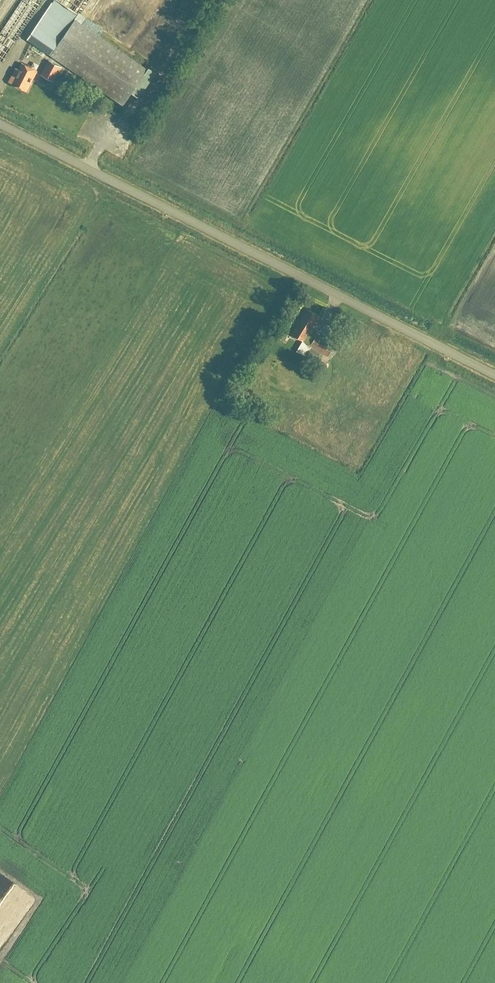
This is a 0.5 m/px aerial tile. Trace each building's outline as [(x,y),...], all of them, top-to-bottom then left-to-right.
[(28,39),(51,55),(50,55),(123,105),(148,70),(75,20),(78,15),(56,0),(54,0),(28,39)] [(94,12),(102,2),(100,0),(94,0),(89,7),(94,12)] [(40,74),(54,81),(62,66),(48,59),(40,74)] [(27,91),(37,70),(21,62),(18,69),(16,68),(9,82),(27,91)] [(305,342),(311,346),(328,357),(335,346),(317,336),(318,334),(312,330),(321,317),(308,309),(292,334),(305,342)] [(319,363),(323,356),(311,348),(306,356),(319,363)]
